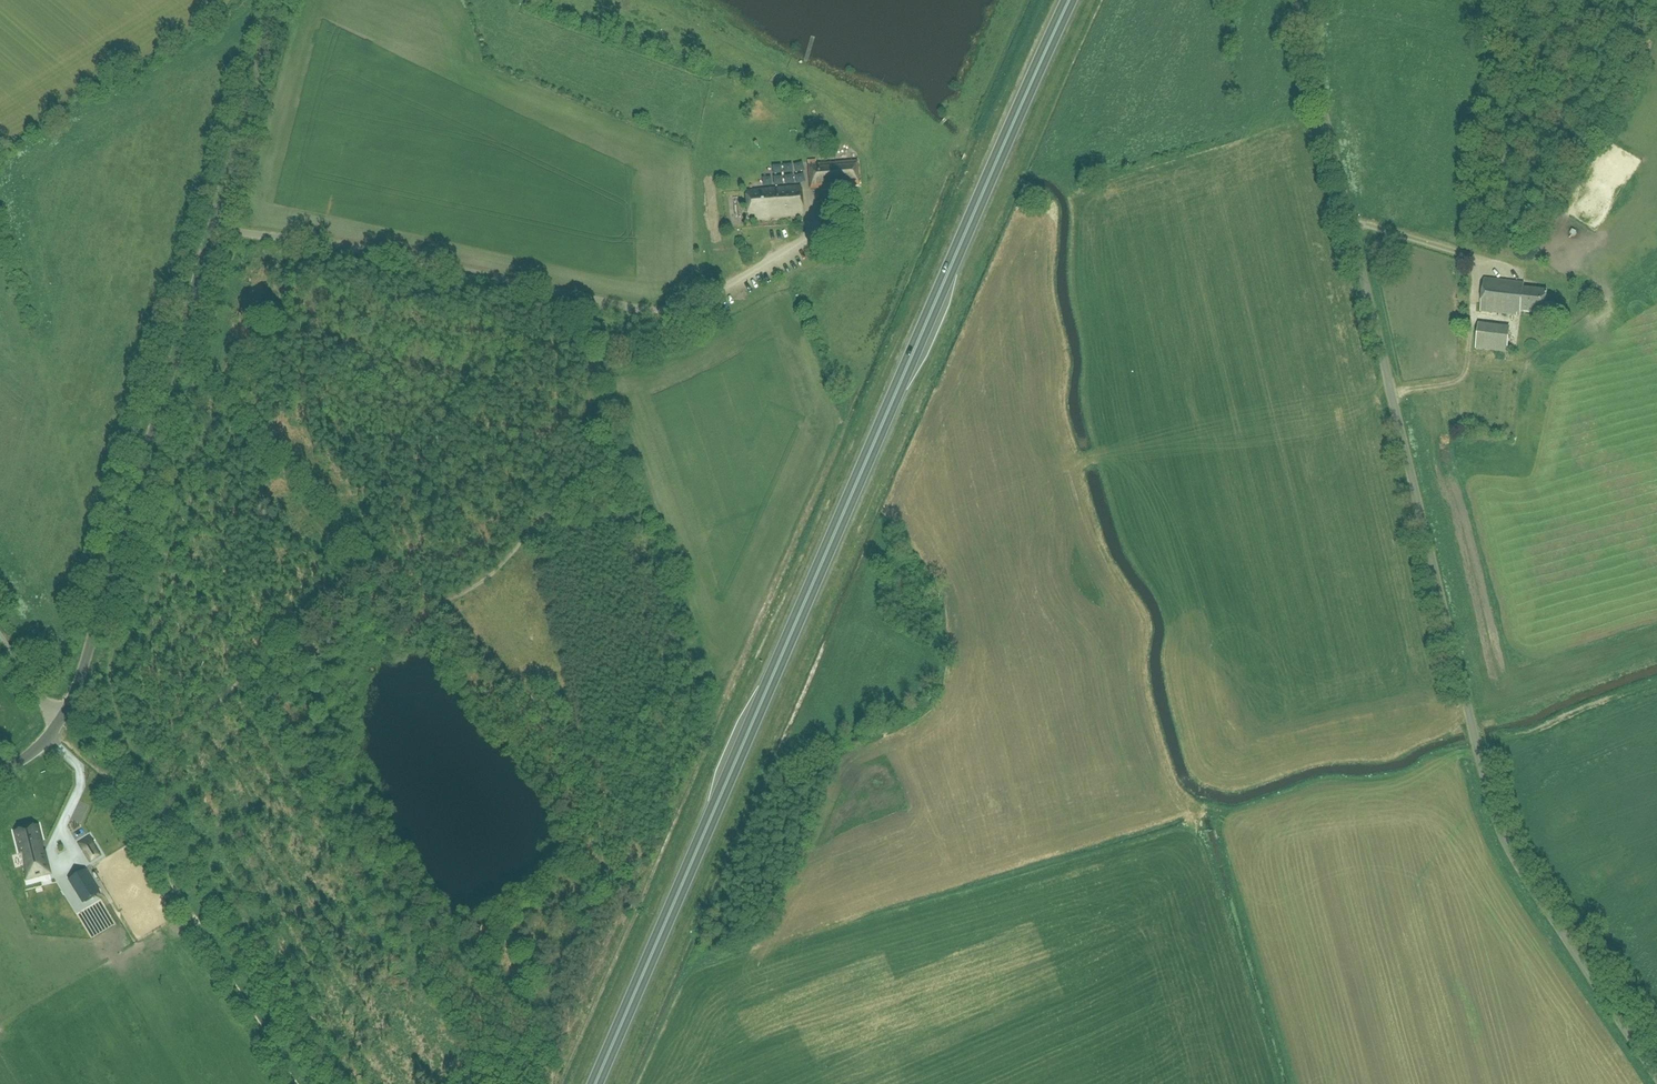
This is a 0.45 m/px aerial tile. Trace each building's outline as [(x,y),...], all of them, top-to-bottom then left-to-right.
[(1037,94),(1040,83),(1034,81),(1031,93),(1037,94)] [(810,190),(818,190),(831,189),(831,184),(838,184),(839,189),(860,187),(858,162),(816,165),(808,166),(810,190)] [(766,217),(802,214),(800,187),(797,187),(745,191),(748,220),(766,219),(766,217)] [(1546,314),(1548,291),(1524,289),(1525,284),(1485,280),(1481,313),(1521,317),(1521,312),(1546,314)] [(1507,353),(1510,328),(1479,325),(1476,349),(1507,353)] [(42,842),(38,827),(24,830),(25,832),(16,835),(21,854),(25,853),(32,879),(40,877),(39,872),(49,870),(45,853),(42,853),(40,842),(42,842)] [(101,882),(87,859),(71,868),(86,891),(101,882)]
